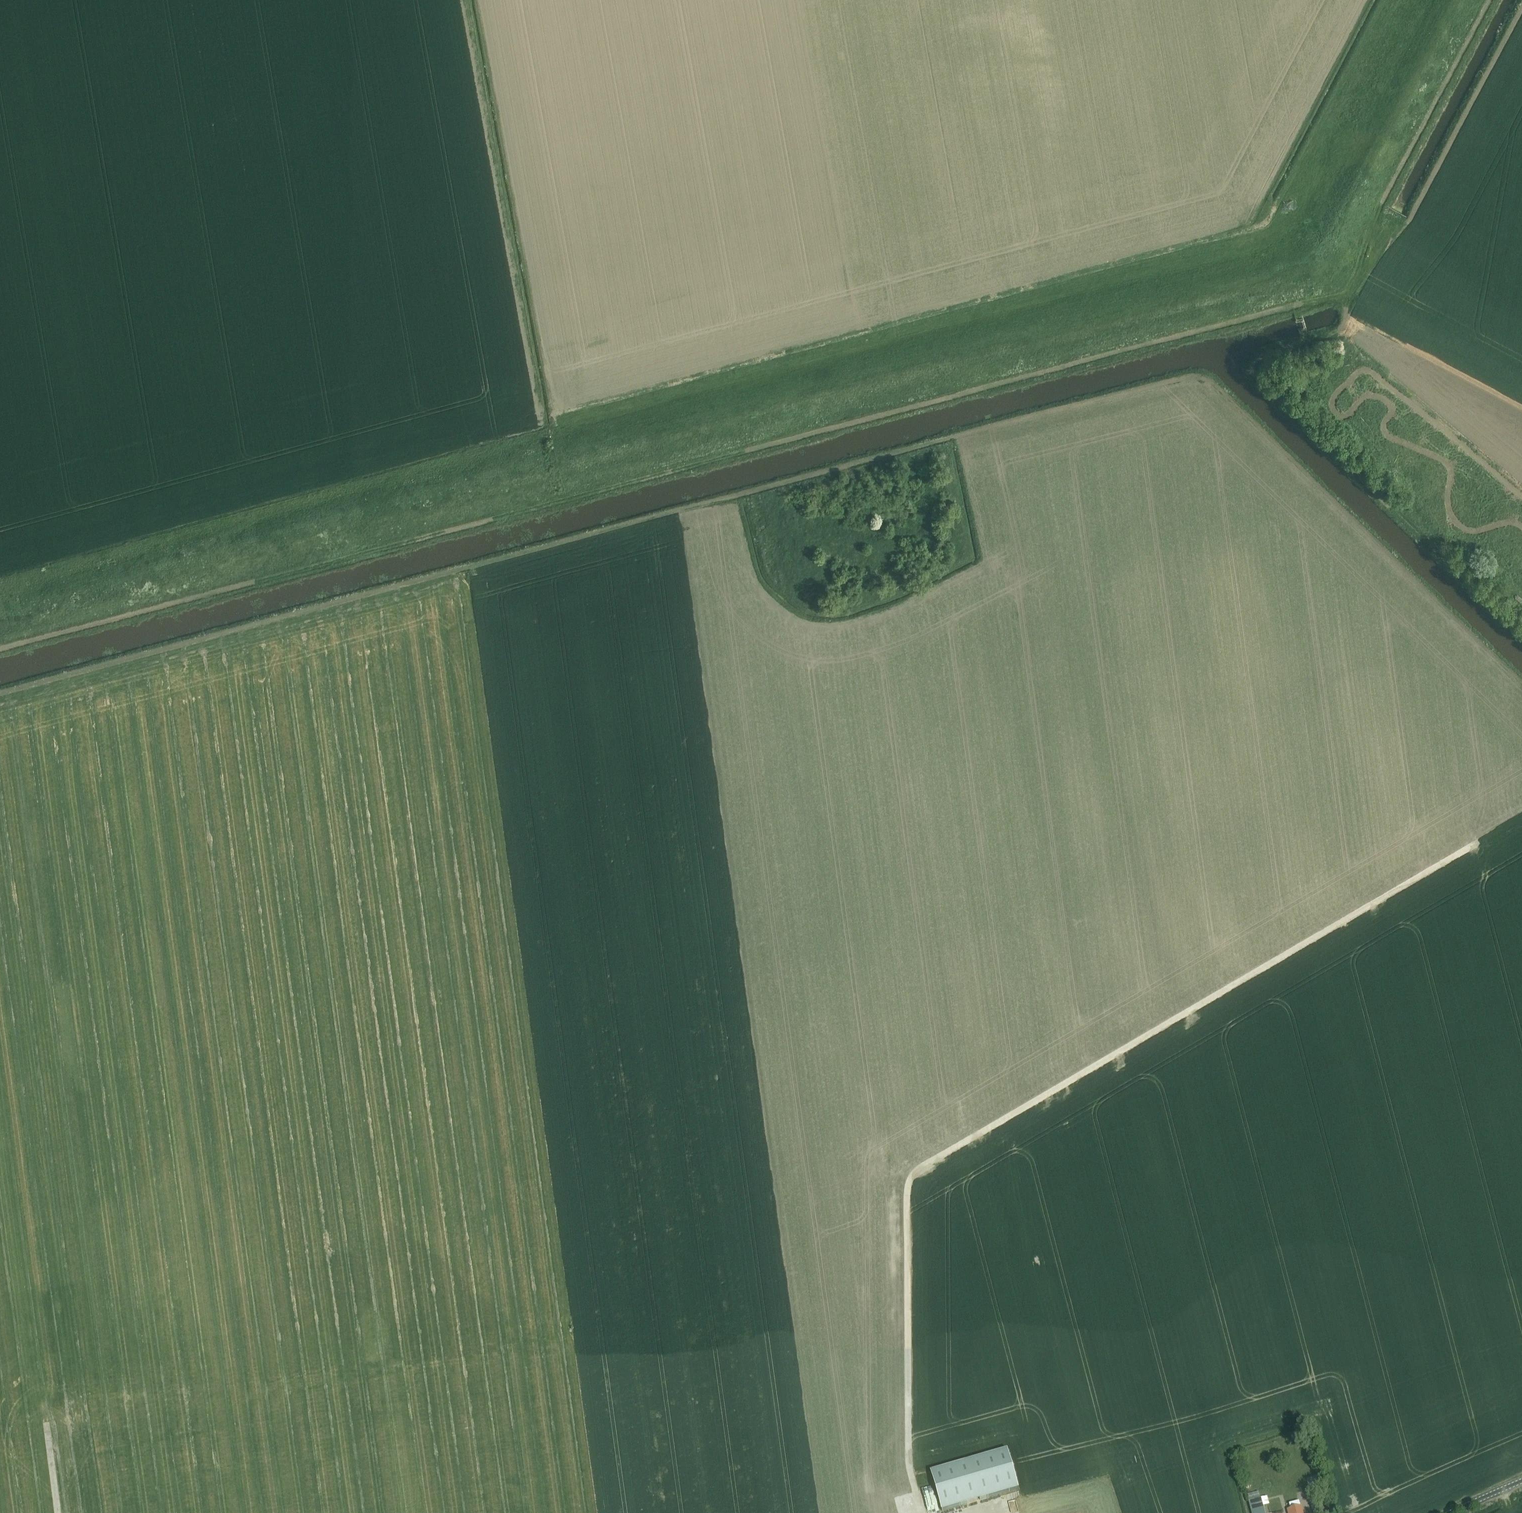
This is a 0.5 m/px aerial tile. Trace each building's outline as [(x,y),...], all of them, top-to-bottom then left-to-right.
[(1010,1451),(932,1472),(943,1511),(1020,1490),(1010,1451)] [(1317,1474),(1310,1476),(1314,1491),(1321,1489),(1317,1474)] [(1268,1496),(1260,1498),(1258,1492),(1248,1494),(1252,1512),(1271,1512),(1268,1496)]
